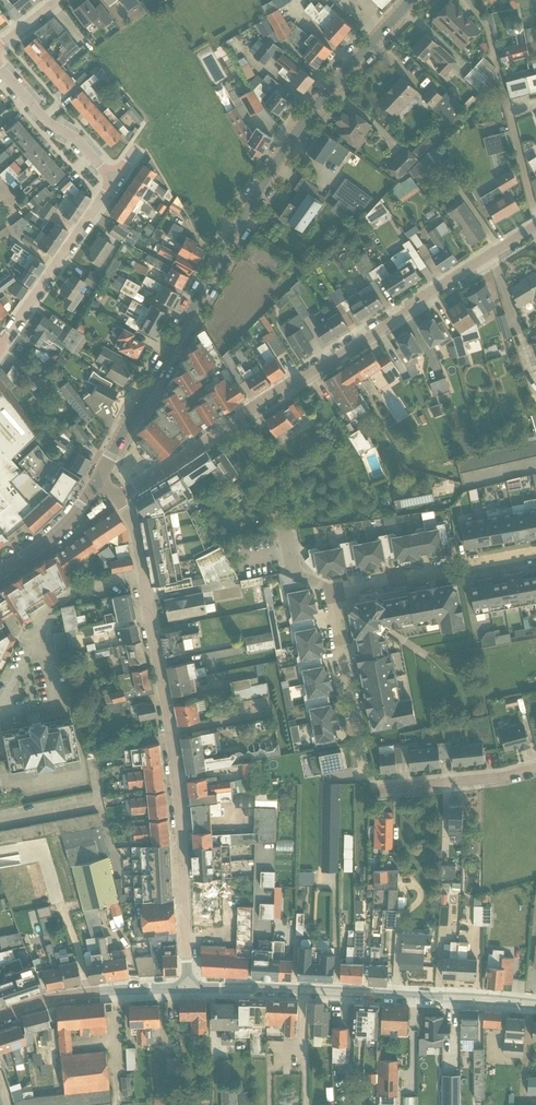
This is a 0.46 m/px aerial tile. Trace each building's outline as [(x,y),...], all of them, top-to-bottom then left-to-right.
[(11,4),(12,3),(17,9),(28,0),(7,0),(11,4)] [(74,10),(80,19),(85,25),(93,19),(100,29),(110,22),(113,20),(109,15),(102,6),(96,11),(94,8),(88,0),(86,0),(74,10)] [(129,10),(136,5),(143,14),(147,12),(139,2),(140,2),(138,0),(120,0),(129,10)] [(384,8),(392,0),(375,0),(384,8)] [(311,2),(304,9),(326,29),(322,32),(336,45),(344,36),(319,13),(314,7),(311,2)] [(319,2),(314,7),(319,13),(344,36),(352,27),(327,4),(324,7),(319,2)] [(462,49),(480,31),(450,3),(433,22),(462,49)] [(274,30),(279,40),(281,42),(286,36),(293,30),(281,14),(278,9),(267,15),(272,25),(274,30)] [(509,49),(498,52),(501,62),(512,59),(513,60),(529,56),(523,23),(522,21),(520,18),(517,17),(514,16),(511,17),(508,18),(506,20),(505,23),(505,26),(505,28),(507,31),(508,32),(510,34),(512,34),(514,35),(516,35),(518,45),(509,48),(509,49)] [(54,17),(34,33),(38,38),(51,27),(59,36),(57,38),(57,39),(66,31),(61,25),(54,17)] [(250,51),(255,55),(253,57),(264,65),(270,56),(283,66),(286,69),(291,61),(281,54),(283,51),(273,43),(279,40),(274,30),(273,31),(266,18),(255,24),(263,38),(267,35),(267,38),(260,47),(256,44),(250,51)] [(297,25),(293,29),(297,35),(324,58),(332,50),(318,38),(315,41),(297,25)] [(293,30),(286,36),(305,52),(302,55),(316,68),(324,58),(297,35),(293,29),(293,30)] [(66,31),(57,39),(63,46),(59,49),(63,53),(75,43),(71,38),(66,31)] [(426,33),(411,49),(425,62),(429,57),(437,64),(433,68),(444,77),(458,62),(440,45),(439,45),(426,33)] [(25,48),(34,59),(45,49),(35,38),(25,48)] [(240,38),(228,45),(232,52),(244,44),(240,38)] [(63,53),(55,60),(44,70),(54,81),(65,71),(61,67),(67,61),(66,60),(79,48),(75,43),(63,53)] [(45,49),(34,59),(44,70),(55,60),(45,49)] [(483,57),(473,69),(489,83),(492,86),(498,79),(495,68),(483,57)] [(285,71),(281,75),(290,82),(291,81),(304,92),(314,80),(291,61),(286,69),(283,66),(281,68),(285,71)] [(247,62),(240,66),(247,77),(253,73),(247,62)] [(88,69),(76,80),(81,86),(88,80),(90,77),(93,74),(88,69)] [(473,69),(464,78),(480,93),(489,83),(473,69)] [(65,71),(54,81),(64,92),(75,83),(65,71)] [(253,89),(262,79),(258,74),(249,83),(253,89)] [(278,82),(267,74),(263,80),(274,88),(278,82)] [(517,78),(506,81),(510,98),(530,93),(535,92),(535,74),(517,78)] [(378,102),(400,122),(402,121),(397,116),(419,94),(401,77),(378,102)] [(97,98),(87,88),(92,84),(88,80),(81,86),(84,90),(72,100),(82,112),(92,102),(97,98)] [(420,158),(466,111),(446,92),(442,96),(431,86),(421,97),(432,107),(431,109),(443,120),(412,151),(420,158)] [(240,96),(251,116),(264,108),(253,89),(240,96)] [(258,96),(261,100),(278,114),(283,108),(285,110),(290,104),(288,102),(289,101),(281,96),(283,94),(276,89),(270,97),(262,91),(258,96)] [(103,103),(107,108),(108,108),(114,103),(109,97),(103,103)] [(128,110),(132,106),(133,105),(129,100),(123,105),(128,110)] [(92,102),(82,112),(91,123),(102,113),(92,102)] [(128,110),(127,111),(138,124),(143,119),(132,106),(128,110)] [(234,107),(226,112),(250,155),(257,160),(262,152),(263,152),(272,138),(257,128),(251,137),(234,107)] [(102,113),(91,123),(101,134),(112,124),(118,119),(108,108),(107,108),(102,113)] [(364,137),(371,126),(351,111),(347,116),(343,113),(336,122),(341,125),(337,130),(349,139),(347,141),(358,150),(366,139),(364,137)] [(112,124),(101,134),(111,145),(122,136),(123,137),(128,130),(123,125),(118,119),(112,124)] [(26,131),(16,121),(4,132),(13,142),(26,131)] [(123,138),(129,142),(135,134),(129,130),(123,138)] [(26,131),(13,142),(23,152),(35,142),(26,131)] [(339,166),(350,150),(322,131),(307,152),(323,164),(327,159),(339,166)] [(488,156),(510,150),(505,132),(483,138),(488,156)] [(32,163),(44,152),(35,142),(23,152),(28,158),(24,162),(28,166),(32,163)] [(441,159),(433,147),(411,170),(415,177),(441,159)] [(398,179),(418,159),(406,148),(386,167),(398,179)] [(44,152),(32,163),(41,173),(54,162),(44,152)] [(54,162),(41,173),(51,184),(63,173),(54,162)] [(143,165),(134,177),(146,185),(152,190),(157,183),(150,179),(154,173),(143,165)] [(16,177),(12,173),(8,168),(0,175),(0,177),(7,185),(16,177)] [(481,197),(492,218),(492,217),(495,222),(506,215),(510,212),(511,214),(519,209),(507,189),(518,182),(511,170),(495,180),(498,187),(481,197)] [(22,171),(16,177),(20,182),(26,176),(22,171)] [(67,177),(58,184),(57,186),(62,192),(64,194),(62,196),(82,210),(90,198),(78,189),(67,177)] [(134,177),(126,190),(137,197),(145,202),(146,203),(154,191),(152,190),(146,185),(134,177)] [(401,184),(399,182),(391,189),(401,204),(420,190),(411,177),(401,184)] [(288,222),(302,232),(322,204),(314,198),(319,190),(303,178),(295,189),(300,192),(299,194),(298,194),(294,200),(295,201),(292,204),(291,203),(290,203),(289,204),(288,205),(288,206),(288,207),(288,208),(289,208),(289,209),(286,207),(278,218),(287,224),(288,222)] [(357,215),(373,198),(345,178),(332,196),(337,200),(331,210),(342,218),(348,208),(357,215)] [(31,198),(36,204),(49,192),(44,186),(31,198)] [(162,196),(168,201),(172,196),(168,188),(162,196)] [(16,195),(19,198),(25,194),(22,190),(16,195)] [(117,202),(126,208),(135,214),(136,214),(140,208),(148,213),(152,207),(145,202),(137,197),(126,190),(117,202)] [(47,201),(43,207),(52,214),(56,209),(61,213),(74,222),(82,210),(62,196),(62,197),(63,198),(58,205),(56,203),(54,206),(47,201)] [(135,214),(126,208),(117,202),(109,214),(120,221),(117,226),(127,233),(131,227),(127,225),(135,214)] [(172,202),(168,207),(178,214),(182,208),(172,202)] [(379,221),(387,212),(378,203),(369,212),(379,221)] [(464,203),(447,214),(453,222),(454,221),(461,230),(459,231),(465,239),(467,238),(472,245),(486,235),(464,203)] [(37,215),(38,213),(47,220),(40,230),(46,234),(59,244),(68,231),(54,222),(49,219),(52,214),(43,207),(42,208),(36,204),(31,211),(37,215)] [(0,223),(0,238),(10,230),(3,221),(0,223)] [(16,222),(10,226),(20,241),(30,247),(33,242),(38,245),(38,246),(51,255),(59,244),(46,234),(40,230),(33,240),(24,234),(24,235),(16,222)] [(142,229),(145,231),(143,234),(147,238),(155,228),(147,222),(142,229)] [(166,236),(169,238),(181,244),(177,251),(195,261),(201,249),(194,245),(196,243),(179,233),(182,227),(173,222),(166,236)] [(450,230),(444,222),(427,233),(435,245),(429,249),(433,255),(431,256),(441,271),(458,260),(441,236),(450,230)] [(127,233),(117,226),(115,224),(108,233),(121,242),(127,233)] [(416,225),(405,233),(408,238),(410,237),(417,248),(423,244),(415,233),(419,230),(416,225)] [(90,261),(92,262),(98,266),(113,246),(99,236),(91,247),(94,248),(87,258),(90,260),(90,261)] [(344,238),(338,243),(342,249),(349,244),(344,238)] [(398,269),(408,285),(410,284),(411,286),(416,283),(415,281),(421,277),(414,268),(417,266),(420,271),(426,266),(409,240),(402,244),(405,249),(391,258),(398,269)] [(10,257),(11,258),(37,276),(45,264),(21,248),(14,243),(10,249),(14,251),(10,257)] [(171,264),(178,268),(188,274),(194,263),(161,245),(157,252),(173,261),(171,264)] [(393,295),(408,285),(398,269),(389,275),(385,269),(378,273),(365,253),(359,257),(360,260),(373,280),(380,276),(387,288),(388,287),(393,295)] [(187,276),(155,258),(147,254),(143,261),(166,274),(164,279),(180,288),(187,276)] [(37,276),(11,258),(7,263),(20,272),(16,277),(18,279),(17,280),(20,281),(29,288),(37,276)] [(132,260),(128,266),(145,276),(148,269),(132,260)] [(368,284),(373,280),(360,260),(354,263),(368,284)] [(512,295),(519,306),(532,297),(535,304),(535,276),(534,273),(526,278),(527,279),(510,289),(512,293),(511,293),(512,295)] [(15,280),(10,274),(0,282),(0,291),(15,280)] [(84,281),(95,289),(101,282),(89,274),(84,281)] [(118,274),(115,280),(136,292),(140,286),(126,278),(125,279),(118,274)] [(61,304),(71,311),(82,295),(77,292),(84,283),(72,275),(61,292),(67,296),(61,304)] [(145,275),(142,281),(158,290),(154,297),(170,306),(177,293),(145,275)] [(300,278),(286,293),(289,299),(299,314),(303,320),(310,315),(296,293),(306,286),(300,278)] [(136,292),(115,280),(114,280),(119,283),(116,289),(133,298),(136,292)] [(9,292),(11,293),(20,300),(28,289),(16,281),(9,292)] [(357,292),(371,312),(382,304),(373,290),(369,285),(357,292)] [(485,286),(469,296),(473,303),(467,307),(469,310),(478,324),(486,319),(482,313),(495,305),(488,295),(490,293),(485,286)] [(371,312),(357,292),(347,299),(340,288),(333,292),(346,312),(352,309),(359,320),(371,312)] [(326,319),(336,334),(348,327),(341,316),(346,312),(333,292),(327,296),(337,312),(326,319)] [(289,299),(286,293),(275,304),(280,309),(289,299)] [(132,299),(128,307),(160,324),(166,313),(150,304),(148,308),(132,299)] [(446,311),(452,320),(460,333),(463,331),(470,336),(478,331),(476,323),(462,301),(446,311)] [(123,304),(121,309),(119,311),(124,314),(140,323),(138,327),(153,336),(160,324),(128,307),(123,304)] [(336,334),(326,319),(321,310),(314,315),(319,324),(314,327),(324,342),(336,334)] [(505,313),(496,316),(503,339),(511,336),(505,313)] [(29,341),(38,347),(43,340),(49,344),(51,341),(51,342),(52,341),(62,348),(64,347),(67,343),(76,330),(52,314),(48,320),(43,317),(34,330),(36,331),(29,341)] [(280,327),(299,358),(313,349),(308,341),(314,338),(303,320),(299,314),(280,327)] [(265,343),(265,342),(267,341),(277,357),(287,350),(264,315),(259,318),(269,333),(261,338),(265,343)] [(419,327),(431,346),(438,341),(440,345),(443,346),(453,339),(452,338),(452,337),(442,320),(436,324),(433,319),(430,321),(427,320),(422,323),(422,325),(419,327)] [(76,330),(82,334),(85,327),(79,324),(76,330)] [(171,382),(204,426),(246,397),(239,384),(221,357),(203,325),(188,351),(191,355),(183,360),(171,382)] [(132,334),(116,326),(112,334),(118,338),(114,346),(135,357),(136,356),(138,356),(140,352),(139,350),(140,348),(142,344),(141,344),(141,343),(139,342),(130,337),(132,334)] [(67,343),(64,347),(78,359),(81,354),(78,353),(73,350),(83,335),(82,334),(76,330),(67,343)] [(395,350),(407,368),(418,362),(418,359),(416,355),(423,351),(411,332),(408,335),(406,333),(401,337),(401,339),(397,341),(401,346),(395,350)] [(463,336),(452,338),(453,339),(458,357),(460,363),(469,361),(467,354),(468,354),(463,336)] [(285,373),(265,342),(265,343),(257,347),(267,363),(262,366),(272,382),(285,373)] [(101,350),(96,359),(110,366),(105,375),(113,378),(122,383),(126,376),(127,376),(128,374),(130,370),(122,366),(123,364),(117,361),(120,355),(111,350),(103,346),(101,350)] [(239,384),(246,380),(255,395),(271,385),(261,370),(260,370),(253,375),(250,369),(242,374),(228,351),(221,357),(239,384)] [(371,351),(354,363),(365,379),(368,377),(382,368),(385,372),(382,373),(389,384),(400,376),(399,372),(387,354),(377,360),(371,351)] [(43,362),(50,357),(46,352),(39,358),(43,362)] [(354,363),(343,370),(353,386),(360,381),(369,395),(372,393),(373,395),(376,396),(379,394),(368,377),(365,379),(354,363)] [(6,374),(13,383),(14,384),(22,378),(13,365),(6,374)] [(256,365),(250,369),(253,375),(260,370),(256,365)] [(88,393),(82,397),(94,413),(101,408),(98,405),(102,402),(109,405),(116,391),(109,387),(112,383),(99,376),(92,370),(87,381),(96,386),(91,395),(88,393)] [(343,370),(324,382),(348,421),(350,420),(351,421),(366,411),(367,413),(371,411),(361,393),(359,394),(353,386),(343,370)] [(437,380),(442,393),(445,402),(451,399),(448,391),(450,391),(445,377),(437,380)] [(94,413),(82,397),(82,398),(68,379),(58,387),(68,399),(67,401),(69,403),(71,403),(76,410),(76,412),(77,414),(79,414),(80,415),(80,418),(76,421),(69,427),(82,443),(89,437),(81,428),(83,426),(84,421),(85,422),(95,414),(94,413)] [(12,456),(34,435),(39,431),(0,380),(0,443),(12,456)] [(442,393),(437,380),(430,383),(434,396),(436,396),(439,404),(445,402),(442,393)] [(178,444),(204,426),(171,382),(161,399),(163,403),(156,408),(139,435),(138,438),(137,441),(137,445),(137,447),(138,450),(140,452),(141,454),(143,456),(146,457),(149,458),(152,459),(154,459),(157,458),(159,457),(161,459),(178,444)] [(265,421),(275,437),(300,421),(298,418),(305,413),(297,401),(289,406),(290,407),(284,411),(283,409),(265,421)] [(206,440),(216,434),(211,426),(201,432),(206,440)] [(360,430),(348,436),(360,455),(371,448),(360,430)] [(534,431),(521,434),(523,443),(535,440),(534,431)] [(51,442),(55,444),(56,446),(55,447),(59,452),(61,450),(64,453),(62,456),(70,461),(68,465),(84,474),(91,461),(73,450),(75,446),(68,442),(70,440),(63,433),(59,436),(55,435),(51,442)] [(34,435),(12,456),(15,460),(37,440),(34,435)] [(523,443),(480,454),(462,458),(456,459),(459,474),(535,456),(535,440),(523,443)] [(21,495),(8,481),(20,471),(9,458),(12,456),(0,443),(0,512),(21,495)] [(17,462),(22,468),(23,468),(34,482),(61,506),(62,505),(62,506),(80,478),(62,467),(64,464),(56,459),(55,462),(46,456),(37,444),(17,462)] [(206,450),(178,469),(178,470),(189,486),(212,471),(219,481),(226,477),(229,480),(238,474),(223,452),(212,459),(206,450)] [(20,471),(8,481),(21,495),(0,512),(0,531),(5,538),(6,537),(12,532),(13,533),(19,529),(18,527),(25,522),(34,531),(61,506),(34,482),(23,468),(22,468),(20,471)] [(242,468),(238,471),(244,480),(248,477),(242,468)] [(189,486),(178,470),(166,478),(181,502),(194,493),(189,486)] [(522,490),(520,477),(507,481),(507,482),(508,489),(509,492),(522,490)] [(181,502),(166,478),(150,488),(165,512),(164,512),(164,515),(170,514),(176,512),(186,510),(181,502)] [(508,489),(507,482),(496,484),(498,491),(508,489)] [(396,509),(434,501),(431,483),(392,491),(396,509)] [(495,491),(494,484),(486,486),(487,493),(495,491)] [(165,512),(150,488),(138,495),(137,502),(146,515),(139,517),(145,551),(176,545),(170,514),(164,515),(164,512),(165,512)] [(470,500),(478,499),(476,490),(469,491),(470,500)] [(526,511),(530,536),(535,535),(535,500),(535,498),(524,500),(526,511)] [(487,518),(500,516),(498,508),(485,510),(487,518)] [(127,540),(125,527),(114,511),(99,521),(111,537),(116,533),(118,542),(127,540)] [(526,511),(513,514),(517,538),(530,536),(526,511)] [(513,514),(500,516),(504,541),(517,538),(513,514)] [(500,516),(487,518),(491,543),(504,541),(500,516)] [(487,518),(474,521),(479,545),(491,543),(487,518)] [(84,531),(86,534),(95,548),(102,543),(111,537),(99,521),(84,531)] [(474,521),(461,523),(465,548),(479,545),(474,521)] [(425,531),(428,551),(429,555),(439,554),(438,549),(449,547),(444,524),(436,525),(434,529),(425,531)] [(405,534),(410,559),(419,557),(419,553),(428,551),(425,531),(424,528),(417,529),(415,532),(405,534)] [(86,534),(76,540),(87,557),(98,550),(95,548),(86,534)] [(385,535),(390,558),(400,557),(401,561),(410,559),(405,534),(397,535),(393,534),(385,535)] [(376,540),(367,542),(371,566),(381,565),(380,560),(390,558),(385,535),(378,536),(376,540)] [(76,540),(66,547),(78,564),(87,557),(76,540)] [(354,541),(347,542),(351,566),(361,564),(362,568),(371,566),(367,542),(358,543),(354,541)] [(337,547),(328,549),(333,574),(342,572),(341,568),(351,566),(347,542),(340,544),(337,547)] [(102,543),(95,548),(98,550),(100,552),(97,554),(103,562),(105,560),(107,563),(109,563),(111,572),(133,568),(130,557),(112,560),(111,557),(114,555),(108,546),(105,548),(102,543)] [(182,578),(176,545),(145,551),(152,585),(163,583),(165,591),(193,586),(191,576),(182,578)] [(206,584),(238,578),(222,546),(196,559),(206,584)] [(78,564),(66,547),(56,554),(64,574),(66,574),(67,583),(68,583),(70,589),(71,588),(80,584),(73,567),(78,564)] [(305,560),(315,572),(323,571),(323,575),(333,574),(328,549),(319,550),(316,548),(308,550),(312,554),(305,560)] [(0,589),(0,593),(2,595),(1,595),(0,596),(0,604),(7,616),(12,612),(13,612),(21,624),(30,618),(27,613),(44,602),(42,599),(62,587),(67,583),(66,574),(64,574),(56,554),(56,553),(44,561),(43,560),(33,567),(33,568),(21,576),(21,575),(10,582),(10,583),(0,589)] [(290,607),(315,602),(313,593),(309,593),(307,586),(293,581),(293,579),(281,573),(278,573),(281,589),(283,589),(285,595),(288,596),(290,607)] [(522,573),(514,574),(520,607),(535,604),(530,578),(523,579),(522,573)] [(508,582),(500,583),(505,610),(520,607),(514,574),(507,576),(508,582)] [(242,588),(263,585),(261,577),(241,580),(242,588)] [(492,578),(484,580),(490,613),(505,610),(500,583),(493,585),(492,578)] [(478,587),(470,589),(476,616),(490,613),(484,580),(476,581),(478,587)] [(372,606),(390,627),(414,623),(415,626),(439,622),(441,633),(464,628),(456,584),(436,588),(435,581),(428,582),(429,589),(409,593),(410,595),(383,600),(382,594),(379,595),(375,593),(372,597),(376,599),(372,606)] [(257,610),(267,608),(265,598),(263,587),(257,588),(260,603),(256,604),(257,610)] [(215,600),(240,596),(238,589),(214,593),(215,600)] [(203,592),(166,603),(167,607),(166,607),(167,610),(169,620),(216,611),(214,603),(206,605),(203,592)] [(130,593),(111,597),(114,612),(103,614),(105,622),(124,618),(135,616),(130,593)] [(268,611),(274,610),(272,597),(265,598),(267,608),(268,611)] [(388,631),(390,627),(372,606),(376,599),(355,603),(353,607),(350,611),(354,632),(358,625),(385,634),(388,631)] [(291,627),(314,622),(312,612),(317,611),(315,602),(290,607),(292,617),(289,620),(291,627)] [(3,659),(4,658),(3,658),(6,653),(7,653),(6,652),(10,646),(11,647),(11,646),(10,645),(14,638),(9,631),(7,632),(0,621),(2,620),(2,619),(7,616),(0,604),(0,664),(3,659)] [(60,608),(65,631),(78,628),(76,616),(74,605),(60,608)] [(124,618),(105,622),(105,623),(92,626),(93,633),(107,631),(108,635),(111,637),(116,636),(117,642),(138,638),(135,624),(116,628),(114,621),(135,617),(135,616),(124,618)] [(297,646),(322,641),(320,631),(316,632),(314,622),(291,627),(292,634),(295,636),(297,646)] [(359,635),(358,638),(361,655),(358,656),(355,653),(352,657),(352,658),(356,660),(356,663),(360,662),(367,702),(361,703),(362,710),(368,709),(372,729),(416,720),(411,697),(400,699),(397,684),(399,684),(393,652),(389,653),(385,634),(358,625),(354,632),(359,635)] [(93,633),(92,626),(83,628),(85,635),(93,633)] [(78,628),(65,631),(68,651),(69,651),(69,650),(76,648),(72,630),(78,629),(78,628)] [(198,628),(161,635),(165,654),(185,650),(183,639),(200,636),(198,628)] [(516,638),(525,636),(523,629),(515,631),(516,638)] [(494,637),(493,631),(486,633),(481,640),(483,648),(496,645),(494,637)] [(52,634),(56,654),(67,652),(63,632),(52,634)] [(246,645),(273,640),(272,633),(245,638),(246,645)] [(509,634),(494,637),(496,645),(511,642),(509,634)] [(81,642),(83,649),(90,647),(88,640),(81,642)] [(140,640),(108,647),(93,650),(95,658),(109,655),(109,654),(114,653),(115,657),(120,656),(124,674),(130,672),(146,668),(144,661),(140,640)] [(248,653),(275,648),(274,643),(273,640),(246,645),(248,653)] [(298,665),(322,661),(320,651),(324,650),(322,641),(297,646),(299,656),(297,658),(298,665)] [(86,657),(85,652),(69,656),(70,662),(78,661),(78,659),(86,657)] [(304,684),(330,679),(328,670),(323,671),(322,661),(298,665),(299,673),(303,675),(304,684)] [(170,682),(206,674),(205,667),(195,668),(194,662),(167,667),(170,682)] [(110,692),(110,693),(103,695),(106,704),(112,702),(124,699),(124,700),(131,698),(147,695),(146,688),(149,687),(146,668),(130,672),(124,674),(123,674),(114,676),(117,691),(110,692)] [(208,684),(206,674),(170,682),(173,695),(196,690),(196,686),(208,684)] [(230,683),(232,690),(258,685),(257,677),(230,683)] [(304,697),(305,704),(329,699),(327,689),(331,689),(330,679),(304,684),(306,693),(304,697)] [(233,697),(235,703),(269,696),(266,683),(258,685),(232,690),(226,691),(228,699),(233,697)] [(511,706),(518,704),(516,697),(509,699),(511,706)] [(104,705),(96,707),(97,710),(100,709),(101,710),(105,709),(107,717),(131,713),(132,720),(155,716),(152,702),(146,704),(145,701),(132,704),(131,698),(124,700),(119,701),(104,705)] [(178,724),(208,718),(204,699),(174,705),(178,724)] [(310,713),(312,723),(337,718),(335,709),(331,709),(329,699),(305,704),(307,711),(310,713)] [(216,707),(216,716),(229,717),(230,708),(216,707)] [(33,725),(42,769),(53,767),(53,763),(78,758),(71,718),(33,725)] [(335,728),(339,727),(337,718),(312,723),(314,732),(311,735),(313,742),(336,738),(335,728)] [(42,769),(33,725),(1,732),(9,772),(34,767),(35,771),(42,769)] [(297,725),(290,727),(293,743),(301,741),(297,725)] [(520,749),(529,747),(523,725),(518,726),(518,725),(510,727),(510,728),(500,731),(505,751),(520,747),(520,749)] [(187,733),(180,734),(187,772),(210,768),(208,757),(208,754),(216,753),(217,753),(217,752),(217,751),(216,741),(220,741),(218,729),(192,733),(192,735),(188,736),(187,733)] [(453,766),(468,764),(467,744),(466,742),(460,742),(460,745),(451,746),(453,766)] [(208,757),(210,768),(241,762),(261,759),(280,755),(278,743),(275,747),(272,745),(266,746),(264,750),(260,747),(258,751),(251,752),(248,750),(246,753),(243,753),(240,751),(235,752),(234,753),(233,753),(232,753),(231,753),(231,754),(230,755),(230,756),(214,758),(214,757),(213,757),(213,756),(212,756),(208,757)] [(467,744),(468,764),(484,763),(484,760),(485,760),(484,754),(483,754),(482,743),(467,744)] [(144,767),(161,765),(159,744),(140,746),(140,747),(131,748),(131,749),(124,750),(126,765),(133,764),(133,765),(141,764),(142,767),(144,767)] [(339,745),(317,750),(321,771),(343,766),(339,745)] [(438,747),(422,749),(424,769),(440,767),(438,747)] [(422,749),(408,750),(410,770),(424,769),(422,749)] [(395,752),(379,754),(381,773),(397,772),(395,752)] [(266,787),(261,759),(241,762),(244,779),(235,780),(235,781),(217,783),(217,777),(188,780),(189,796),(231,791),(231,793),(247,791),(246,790),(266,787)] [(123,781),(163,777),(161,765),(144,767),(144,771),(127,773),(127,774),(123,774),(123,781)] [(147,791),(164,789),(163,777),(123,781),(124,788),(129,788),(146,787),(147,791)] [(323,784),(321,871),(337,871),(338,827),(341,828),(341,784),(323,784)] [(231,791),(189,796),(190,804),(221,802),(232,801),(232,800),(235,799),(235,807),(244,808),(276,808),(277,808),(277,791),(255,790),(255,791),(247,791),(231,793),(231,791)] [(126,807),(166,803),(165,791),(147,793),(147,797),(130,799),(130,800),(125,800),(126,807)] [(221,802),(190,804),(193,833),(195,833),(212,832),(211,819),(211,817),(222,816),(221,802)] [(149,817),(167,816),(166,803),(126,807),(127,816),(132,815),(149,813),(149,817)] [(457,843),(462,843),(463,806),(456,805),(456,806),(449,806),(448,836),(457,836),(457,843)] [(254,833),(231,834),(231,844),(276,841),(276,808),(244,808),(245,815),(254,815),(254,833)] [(379,848),(392,848),(393,818),(392,818),(392,813),(379,812),(379,818),(375,817),(373,853),(378,854),(379,848)] [(102,826),(98,813),(0,832),(0,845),(60,834),(102,826)] [(168,831),(167,819),(149,821),(150,825),(133,827),(134,835),(168,831)] [(99,936),(104,936),(96,907),(105,904),(107,909),(110,908),(113,917),(114,921),(118,927),(125,926),(108,858),(109,857),(102,826),(60,834),(80,899),(92,937),(99,936)] [(152,845),(169,843),(168,831),(134,835),(135,842),(151,840),(152,845)] [(212,832),(195,833),(195,834),(193,834),(194,840),(195,840),(195,846),(195,847),(229,844),(231,844),(231,834),(212,835),(212,832)] [(353,835),(344,835),(343,872),(352,872),(353,835)] [(292,842),(276,841),(276,849),(292,850),(292,842)] [(152,845),(132,847),(133,869),(135,871),(142,871),(142,875),(135,875),(134,877),(135,902),(172,899),(169,843),(152,845)] [(232,878),(229,844),(195,847),(192,847),(193,855),(192,855),(193,872),(194,872),(195,880),(222,878),(232,878)] [(441,879),(455,877),(455,866),(441,866),(441,879)] [(388,890),(397,890),(398,870),(373,871),(374,882),(374,884),(367,884),(367,889),(374,889),(388,890)] [(260,887),(275,887),(275,872),(261,872),(260,887)] [(190,880),(192,927),(223,926),(222,878),(195,880),(190,880)] [(121,879),(115,879),(120,903),(125,902),(125,894),(122,894),(121,879)] [(452,892),(460,892),(461,883),(453,883),(452,892)] [(383,910),(381,947),(380,956),(387,956),(387,953),(382,953),(384,931),(395,932),(397,890),(388,890),(387,910),(383,910)] [(439,925),(448,926),(449,906),(446,906),(447,895),(441,895),(439,925)] [(397,908),(405,909),(405,897),(398,897),(397,908)] [(474,926),(482,926),(482,906),(481,906),(481,898),(474,898),(474,926)] [(172,899),(135,902),(134,902),(135,919),(175,915),(174,899),(172,899)] [(260,904),(259,919),(274,919),(274,917),(274,904),(260,904)] [(43,935),(48,934),(51,933),(50,928),(45,929),(42,918),(51,916),(49,906),(36,909),(43,935)] [(217,975),(247,976),(248,956),(252,956),(253,948),(253,907),(237,906),(236,948),(225,947),(225,950),(219,950),(217,975)] [(482,926),(491,926),(491,906),(482,906),(482,926)] [(295,935),(303,935),(304,913),(296,913),(295,935)] [(176,932),(175,915),(135,919),(133,919),(135,936),(148,935),(176,932)] [(352,962),(351,983),(362,983),(364,963),(364,931),(363,922),(355,922),(354,937),(353,962),(352,962)] [(1,951),(5,950),(10,949),(24,946),(19,932),(0,936),(0,947),(1,951)] [(177,943),(176,932),(148,935),(150,946),(162,946),(168,946),(168,943),(177,943)] [(401,946),(400,969),(423,970),(425,946),(431,946),(432,934),(402,932),(401,942),(403,942),(403,946),(401,946)] [(43,976),(46,989),(62,986),(59,968),(53,952),(48,934),(43,935),(45,944),(44,945),(49,963),(41,965),(42,968),(43,976)] [(104,936),(99,936),(106,980),(129,976),(126,956),(122,956),(122,950),(108,951),(107,944),(108,944),(107,935),(104,936)] [(106,980),(99,936),(92,937),(86,939),(88,951),(86,951),(83,955),(87,980),(90,979),(91,983),(106,980)] [(353,962),(354,937),(347,937),(346,963),(341,962),(340,982),(351,983),(352,962),(353,962)] [(299,946),(297,980),(309,980),(310,946),(311,941),(309,939),(303,939),(301,941),(301,946),(299,946)] [(252,956),(252,977),(279,978),(280,962),(272,962),(273,941),(262,940),(261,948),(253,948),(252,956)] [(280,962),(279,978),(291,979),(292,959),(284,959),(285,941),(273,941),(272,962),(280,962)] [(444,956),(443,956),(442,977),(456,978),(458,942),(450,941),(450,944),(444,944),(444,956)] [(458,942),(456,978),(475,979),(475,974),(476,975),(477,958),(467,958),(468,942),(458,942)] [(178,972),(177,943),(168,943),(168,946),(162,946),(164,975),(176,974),(178,972)] [(219,950),(225,950),(225,947),(226,944),(200,945),(202,971),(205,974),(217,975),(219,950)] [(164,975),(162,946),(150,946),(152,956),(155,975),(164,975)] [(310,946),(309,980),(321,981),(322,963),(320,962),(320,953),(334,954),(334,947),(310,946)] [(371,947),(369,984),(386,985),(387,964),(380,964),(380,956),(381,947),(371,947)] [(8,958),(22,996),(41,990),(37,978),(33,964),(21,968),(18,957),(14,959),(10,949),(5,950),(8,958)] [(488,954),(486,978),(489,978),(488,986),(502,987),(502,982),(512,983),(514,958),(503,957),(504,950),(493,949),(492,954),(488,954)] [(0,1004),(22,996),(8,958),(5,950),(1,951),(0,951),(0,1002),(0,1004)] [(59,968),(62,986),(72,984),(72,982),(79,981),(74,960),(71,952),(58,954),(58,951),(53,952),(59,968)] [(322,963),(321,981),(333,982),(334,954),(320,953),(320,962),(322,963)] [(155,975),(152,956),(135,957),(139,976),(155,975)] [(43,976),(42,968),(41,969),(38,958),(32,960),(33,964),(37,978),(43,976)] [(206,1000),(180,1000),(180,1020),(191,1020),(191,1032),(202,1032),(202,1039),(208,1039),(208,1027),(207,1027),(207,1020),(206,1020),(206,1000)] [(250,1000),(249,1000),(249,1018),(250,1018),(250,1032),(259,1032),(259,1024),(267,1024),(267,1018),(266,1018),(267,1001),(267,1000),(266,1000),(266,1001),(265,1000),(250,1000)] [(267,1000),(267,1001),(266,1018),(267,1018),(267,1024),(275,1025),(274,1027),(282,1027),(282,1034),(284,1034),(285,1025),(284,1025),(285,1001),(267,1000)] [(285,1025),(284,1034),(297,1035),(298,1002),(285,1001),(284,1025),(285,1025)] [(94,1035),(108,1034),(105,1013),(113,1012),(112,1002),(54,1008),(62,1094),(110,1089),(105,1050),(71,1054),(71,1050),(72,1050),(70,1033),(79,1032),(80,1036),(94,1035)] [(323,1003),(308,1002),(307,1020),(314,1020),(314,1035),(321,1035),(321,1045),(331,1045),(332,1035),(328,1035),(329,1018),(330,1018),(322,1017),(323,1003)] [(237,1015),(237,1045),(249,1044),(249,1003),(237,1003),(237,1015)] [(367,1005),(354,1004),(353,1037),(365,1037),(367,1005)] [(159,1005),(145,1006),(147,1044),(153,1043),(153,1026),(159,1026),(159,1005)] [(377,1038),(379,1005),(367,1005),(365,1037),(377,1038)] [(147,1044),(145,1006),(130,1006),(132,1034),(137,1034),(137,1044),(147,1044)] [(382,1006),(381,1034),(390,1035),(390,1030),(397,1030),(397,1035),(407,1036),(409,1007),(382,1006)] [(36,1012),(40,1030),(44,1029),(44,1032),(42,1032),(42,1036),(40,1037),(41,1048),(47,1048),(46,1040),(51,1040),(50,1027),(46,1010),(36,1012)] [(478,1010),(460,1010),(460,1038),(460,1039),(478,1039),(478,1027),(478,1010)] [(24,1034),(23,1034),(25,1044),(26,1052),(33,1051),(32,1032),(40,1030),(36,1012),(21,1016),(24,1034)] [(484,1012),(483,1027),(500,1028),(501,1013),(484,1012)] [(237,1015),(211,1015),(211,1028),(225,1028),(225,1032),(222,1032),(222,1045),(237,1045),(237,1015)] [(443,1017),(425,1017),(425,1039),(426,1039),(443,1039),(443,1037),(451,1037),(451,1024),(443,1024),(443,1017)] [(505,1038),(504,1049),(503,1054),(521,1055),(524,1019),(508,1017),(506,1038),(505,1038)] [(19,1025),(5,1030),(11,1049),(15,1065),(22,1063),(18,1046),(25,1044),(23,1034),(19,1025)] [(333,1027),(332,1061),(345,1062),(347,1028),(333,1027)] [(0,1031),(0,1052),(4,1051),(7,1066),(15,1065),(11,1049),(5,1030),(0,1031)] [(127,1070),(135,1069),(135,1048),(126,1048),(127,1070)] [(484,1049),(473,1049),(474,1098),(484,1098),(484,1049)] [(178,1057),(166,1057),(166,1089),(168,1089),(168,1093),(179,1093),(178,1058),(178,1057)] [(178,1058),(179,1093),(179,1104),(187,1104),(187,1072),(180,1072),(180,1058),(178,1058)] [(230,1059),(217,1060),(218,1082),(230,1081),(230,1059)] [(380,1060),(380,1096),(381,1096),(394,1096),(395,1096),(395,1060),(381,1060),(380,1060)] [(268,1064),(266,1103),(295,1104),(296,1065),(268,1064)] [(442,1075),(442,1104),(460,1104),(460,1075),(442,1075)] [(535,1094),(535,1077),(528,1076),(528,1094),(535,1094)] [(122,1096),(133,1095),(131,1077),(121,1077),(122,1096)] [(8,1087),(13,1101),(23,1099),(20,1086),(19,1083),(8,1087)] [(20,1086),(23,1099),(32,1098),(31,1086),(23,1087),(23,1086),(20,1086)] [(62,1094),(32,1098),(23,1099),(13,1101),(14,1104),(92,1104),(112,1103),(112,1089),(110,1089),(62,1094)] [(221,1104),(237,1104),(236,1090),(221,1091),(221,1104)] [(251,1098),(248,1099),(248,1092),(238,1093),(239,1104),(252,1104),(251,1098)] [(402,1103),(402,1104),(415,1104),(415,1096),(403,1096),(402,1103)]
